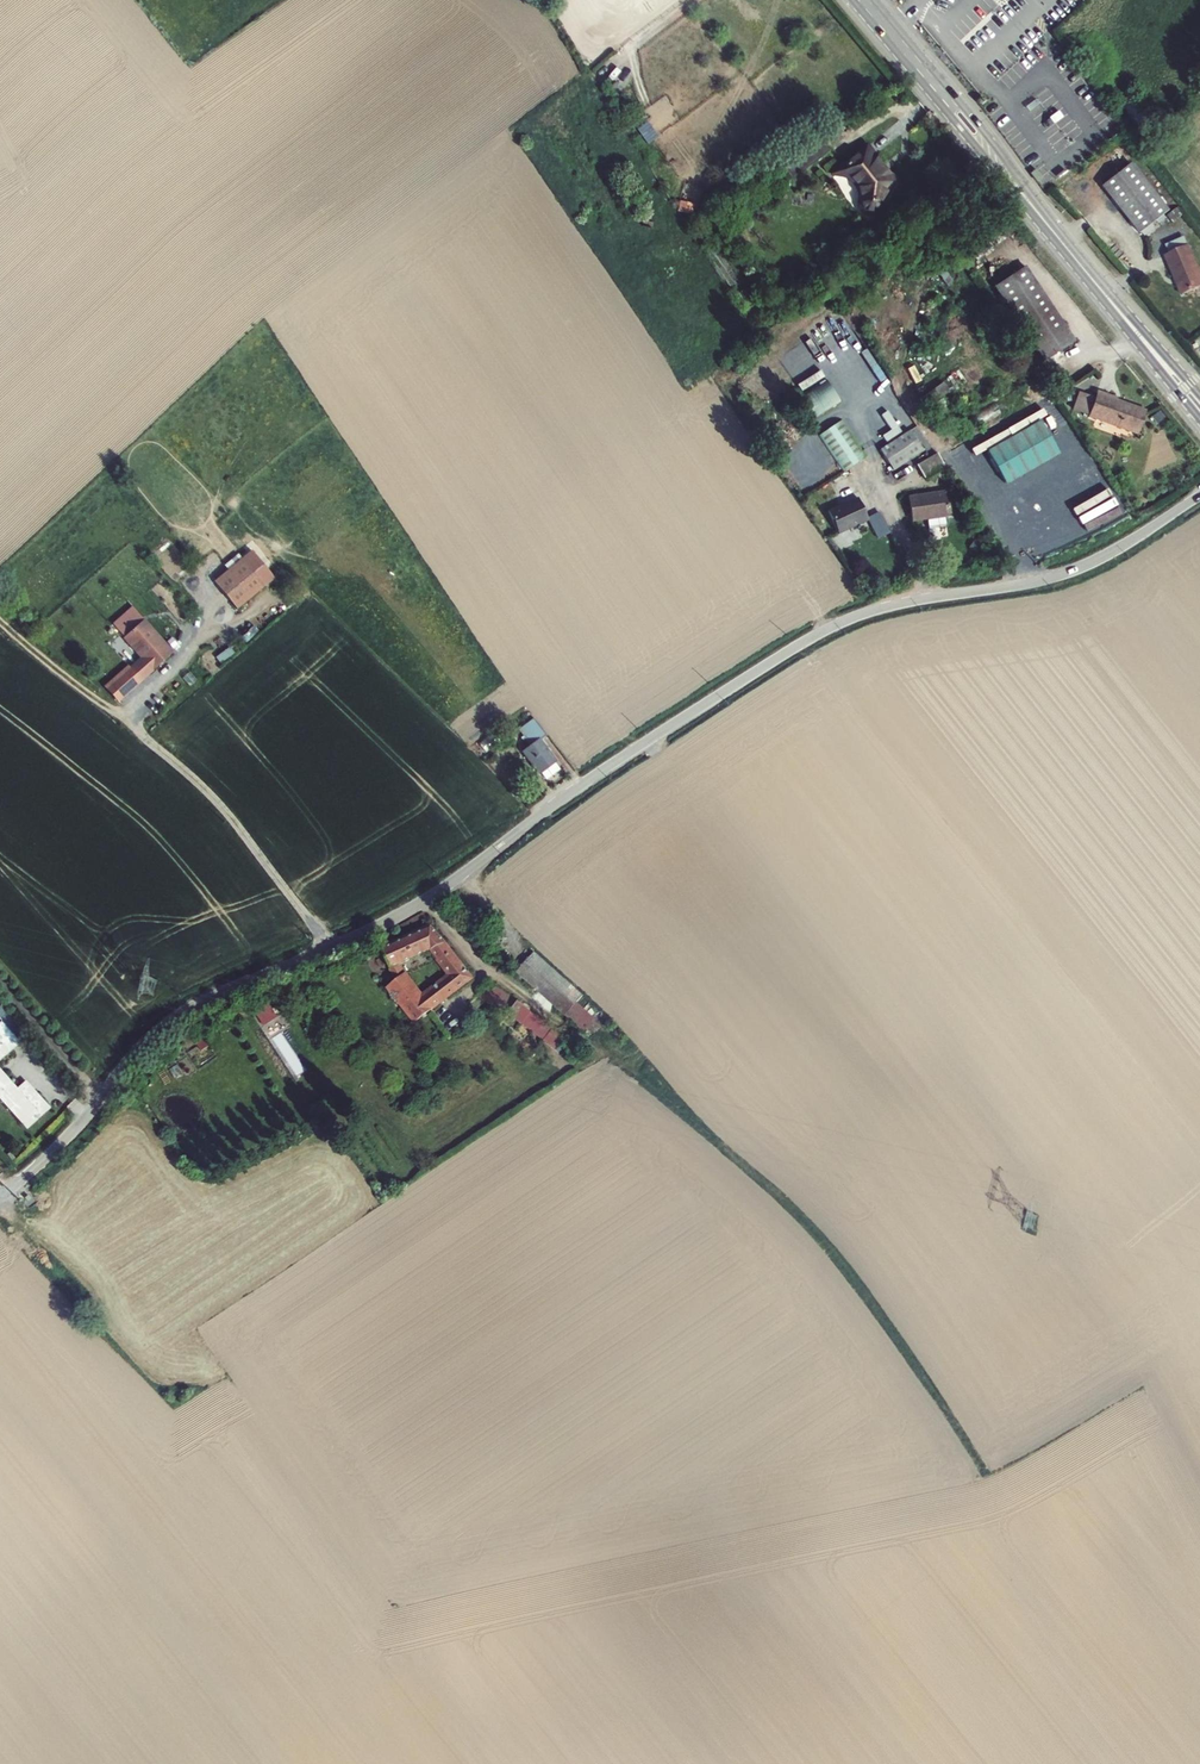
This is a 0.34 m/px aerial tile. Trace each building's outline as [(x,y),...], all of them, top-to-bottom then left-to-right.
[(1036,99),(1026,107),(1029,111),(1039,104),(1036,99)] [(858,147),(856,149),(887,185),(890,181),(858,147)] [(880,194),(887,185),(856,149),(829,174),(838,177),(843,177),(847,179),(850,182),(852,187),(855,203),(856,207),(858,211),(863,213),(868,213),(872,211),(875,207),(877,203),(877,198),(880,194)] [(1168,210),(1131,163),(1101,186),(1139,233),(1141,232),(1150,224),(1155,221),(1163,215),(1168,210)] [(1163,215),(1155,221),(1158,224),(1165,218),(1163,215)] [(1150,224),(1141,232),(1144,236),(1154,229),(1150,224)] [(1165,246),(1169,254),(1188,246),(1185,237),(1165,246)] [(1190,245),(1188,246),(1169,254),(1165,256),(1174,279),(1178,277),(1185,294),(1199,288),(1199,270),(1190,245)] [(934,267),(947,286),(953,282),(944,269),(950,265),(946,260),(934,267)] [(1075,341),(1026,267),(996,286),(1045,361),(1075,341)] [(1181,296),(1185,294),(1178,277),(1174,279),(1181,296)] [(802,391),(825,375),(820,368),(797,384),(802,391)] [(842,402),(827,379),(795,400),(810,423),(842,402)] [(931,389),(938,398),(949,390),(942,381),(931,389)] [(1088,416),(1088,418),(1138,436),(1147,410),(1117,399),(1117,398),(1098,391),(1095,398),(1088,416)] [(1072,410),(1088,416),(1095,398),(1078,392),(1072,410)] [(1165,419),(1159,411),(1152,416),(1159,424),(1165,419)] [(842,420),(819,436),(844,473),(867,457),(842,420)] [(1039,421),(987,451),(1005,485),(1059,455),(1039,421)] [(923,452),(909,430),(879,450),(889,465),(891,469),(893,471),(923,452)] [(944,469),(936,455),(916,465),(924,480),(944,469)] [(944,491),(908,497),(911,523),(927,521),(929,530),(946,527),(945,518),(948,517),(947,516),(946,504),(944,491)] [(857,499),(827,513),(838,536),(867,522),(857,499)] [(880,515),(868,521),(878,540),(890,533),(880,515)] [(228,571),(215,582),(237,611),(276,579),(252,551),(243,559),(228,571)] [(225,566),(228,571),(243,559),(239,554),(225,566)] [(113,624),(124,638),(144,621),(132,607),(113,624)] [(103,688),(118,703),(154,672),(153,671),(173,653),(145,620),(144,621),(124,638),(123,639),(140,660),(130,668),(128,666),(103,688)] [(259,631),(254,627),(241,640),(246,645),(259,631)] [(178,645),(172,638),(167,642),(173,649),(178,645)] [(230,647),(216,658),(220,664),(235,654),(230,647)] [(197,681),(189,672),(183,678),(190,686),(197,681)] [(557,762),(541,740),(547,736),(534,719),(518,731),(530,747),(521,753),(539,776),(541,774),(555,764),(557,762)] [(555,764),(541,774),(546,781),(560,770),(555,764)] [(389,971),(390,971),(400,966),(431,952),(435,963),(446,976),(422,995),(406,975),(405,976),(386,990),(413,1026),(431,1012),(433,1012),(474,980),(431,926),(379,949),(389,971)] [(534,953),(517,974),(565,1019),(565,1017),(577,1004),(583,996),(534,953)] [(405,976),(400,966),(390,971),(389,971),(388,971),(396,983),(405,976)] [(491,984),(477,996),(492,1007),(495,1003),(509,1012),(517,1001),(491,984)] [(531,1014),(518,1002),(509,1012),(508,1014),(521,1025),(522,1025),(531,1014)] [(279,1017),(269,1003),(256,1012),(265,1026),(279,1017)] [(577,1004),(565,1017),(583,1034),(596,1020),(577,1004)] [(531,1014),(522,1025),(542,1041),(551,1030),(531,1014)] [(2,1019),(0,1021),(0,1059),(21,1040),(2,1019)] [(564,1040),(552,1031),(543,1042),(555,1051),(564,1040)] [(209,1045),(204,1038),(197,1043),(202,1051),(209,1045)] [(26,1128),(51,1107),(26,1079),(17,1086),(0,1067),(0,1098),(26,1128)]
